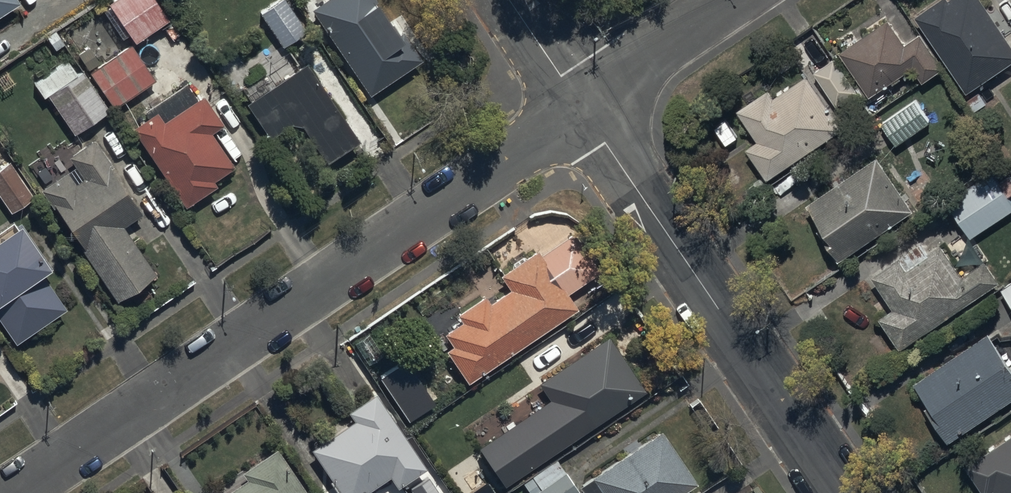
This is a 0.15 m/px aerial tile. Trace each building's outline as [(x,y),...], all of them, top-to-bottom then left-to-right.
[(20,2),(19,0),(0,0),(0,14),(20,2)] [(112,1),(103,8),(122,36),(129,31),(135,40),(169,17),(157,0),(111,0),(112,1)] [(258,11),(266,23),(260,27),(273,46),(280,41),(283,44),(306,29),(287,0),(276,0),(258,11)] [(312,8),(369,93),(422,57),(402,27),(398,30),(378,0),(324,0),(312,8)] [(917,13),(968,90),(1010,61),(1010,40),(985,0),(937,0),(917,13)] [(905,43),(887,17),(840,50),(863,82),(858,86),(866,96),(911,64),(922,80),(944,65),(921,32),(905,43)] [(89,72),(90,72),(113,107),(156,80),(132,43),(99,64),(88,46),(77,53),(89,72)] [(836,56),(814,70),(836,103),(858,89),(836,56)] [(305,59),(243,101),(268,135),(289,120),(304,124),(327,159),(358,139),(305,59)] [(83,71),(48,94),(73,132),(108,109),(83,71)] [(771,88),(738,107),(756,137),(747,143),(765,174),(843,129),(810,72),(773,93),(771,88)] [(149,114),(131,126),(183,204),(216,182),(213,177),(233,164),(210,129),(222,121),(204,93),(197,98),(186,81),(145,108),(149,114)] [(930,120),(916,100),(882,122),(896,143),(930,120)] [(76,165),(42,188),(116,299),(156,272),(124,222),(141,211),(111,165),(113,164),(94,136),(68,153),(76,165)] [(914,206),(877,152),(810,199),(835,235),(828,240),(840,258),(914,206)] [(0,166),(0,192),(13,211),(35,195),(10,159),(0,166)] [(991,169),(947,201),(972,237),(1010,209),(1010,197),(1009,194),(1010,192),(1010,176),(1010,175),(1001,181),(992,168),(991,169)] [(0,233),(0,316),(18,341),(67,306),(41,271),(54,262),(22,217),(0,233)] [(468,380),(576,306),(568,293),(603,270),(576,231),(540,255),(535,248),(501,271),(511,286),(490,300),(485,293),(457,313),(462,320),(444,332),(453,345),(447,349),(468,380)] [(901,345),(999,278),(984,257),(963,271),(942,242),(908,265),(900,254),(872,274),(893,305),(879,314),(901,345)] [(1002,288),(1010,300),(1010,281),(1002,288)] [(988,330),(916,378),(932,401),(926,405),(950,440),(1010,399),(1010,360),(990,329),(988,330)] [(646,392),(610,339),(539,386),(550,402),(480,449),(506,487),(646,392)] [(407,363),(381,380),(411,424),(436,407),(407,363)] [(313,452),(341,492),(371,492),(391,480),(399,490),(428,471),(377,396),(350,415),(356,424),(313,452)] [(659,427),(579,482),(587,492),(679,492),(696,481),(659,427)] [(998,492),(1010,492),(1010,432),(965,465),(984,492),(993,486),(998,492)] [(275,448),(241,471),(245,477),(221,492),(306,492),(275,448)] [(556,458),(522,483),(529,492),(536,492),(537,492),(538,492),(577,492),(580,491),(556,458)] [(411,491),(413,492),(439,492),(429,478),(411,491)] [(474,492),(494,492),(488,484),(474,492)]
